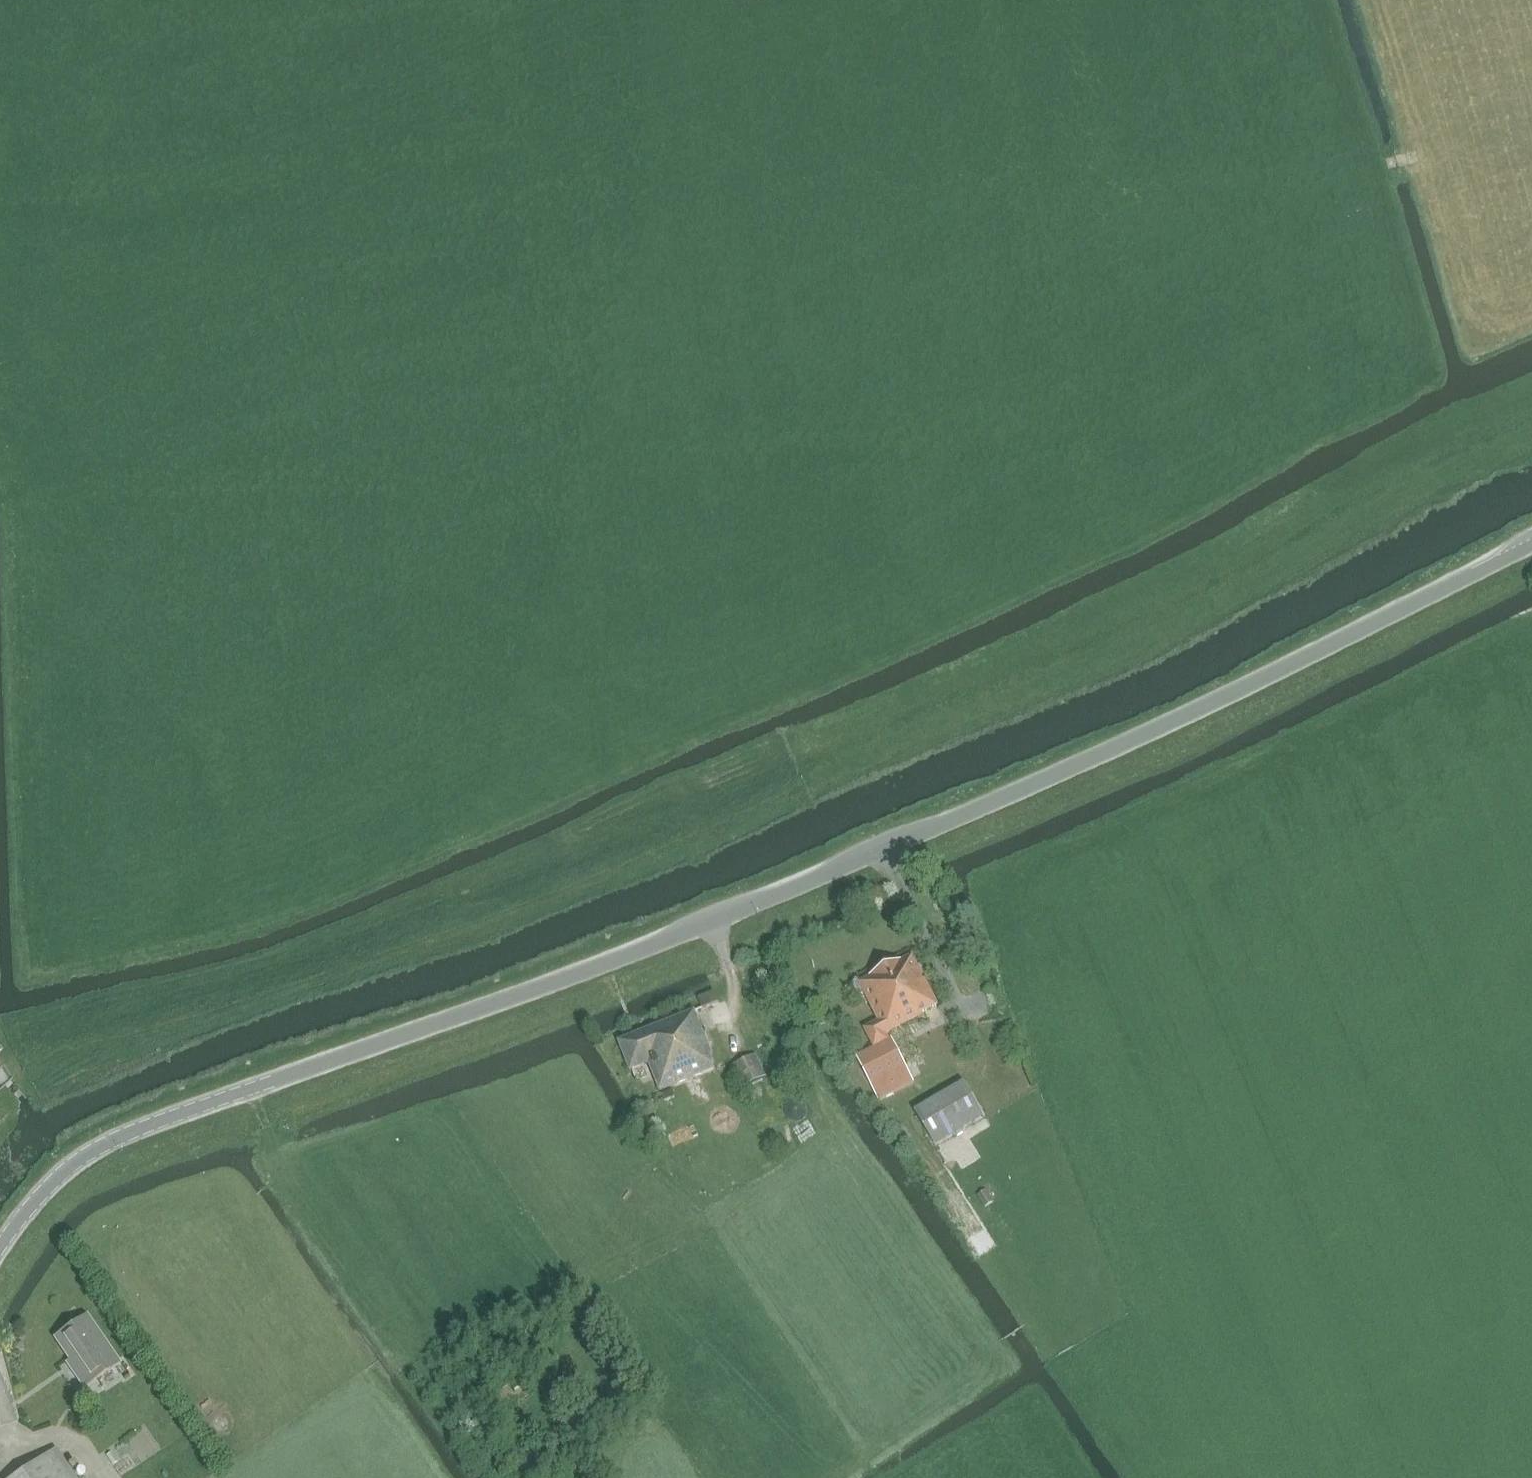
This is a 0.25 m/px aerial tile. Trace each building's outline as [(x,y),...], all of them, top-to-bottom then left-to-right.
[(862,1028),(872,1049),(890,1040),(887,1034),(922,1016),(921,1014),(936,1006),(921,978),(924,976),(918,968),(916,969),(910,957),(858,984),(876,1021),(862,1028)] [(703,1009),(719,1002),(714,991),(698,997),(703,1009)] [(713,1070),(708,1057),(710,1056),(693,1013),(616,1043),(628,1073),(647,1065),(658,1092),(713,1070)] [(876,1100),(912,1083),(890,1040),(872,1049),(855,1058),(876,1100)] [(756,1054),(733,1066),(743,1088),(767,1076),(756,1054)] [(964,1082),(915,1111),(935,1147),(985,1117),(964,1082)] [(803,1121),(807,1115),(808,1107),(804,1103),(796,1100),(789,1102),(785,1107),(785,1115),(789,1120),(796,1122),(803,1121)] [(68,1362),(86,1388),(120,1365),(87,1316),(55,1338),(71,1361),(68,1362)] [(55,1449),(13,1477),(74,1477),(55,1449)]
